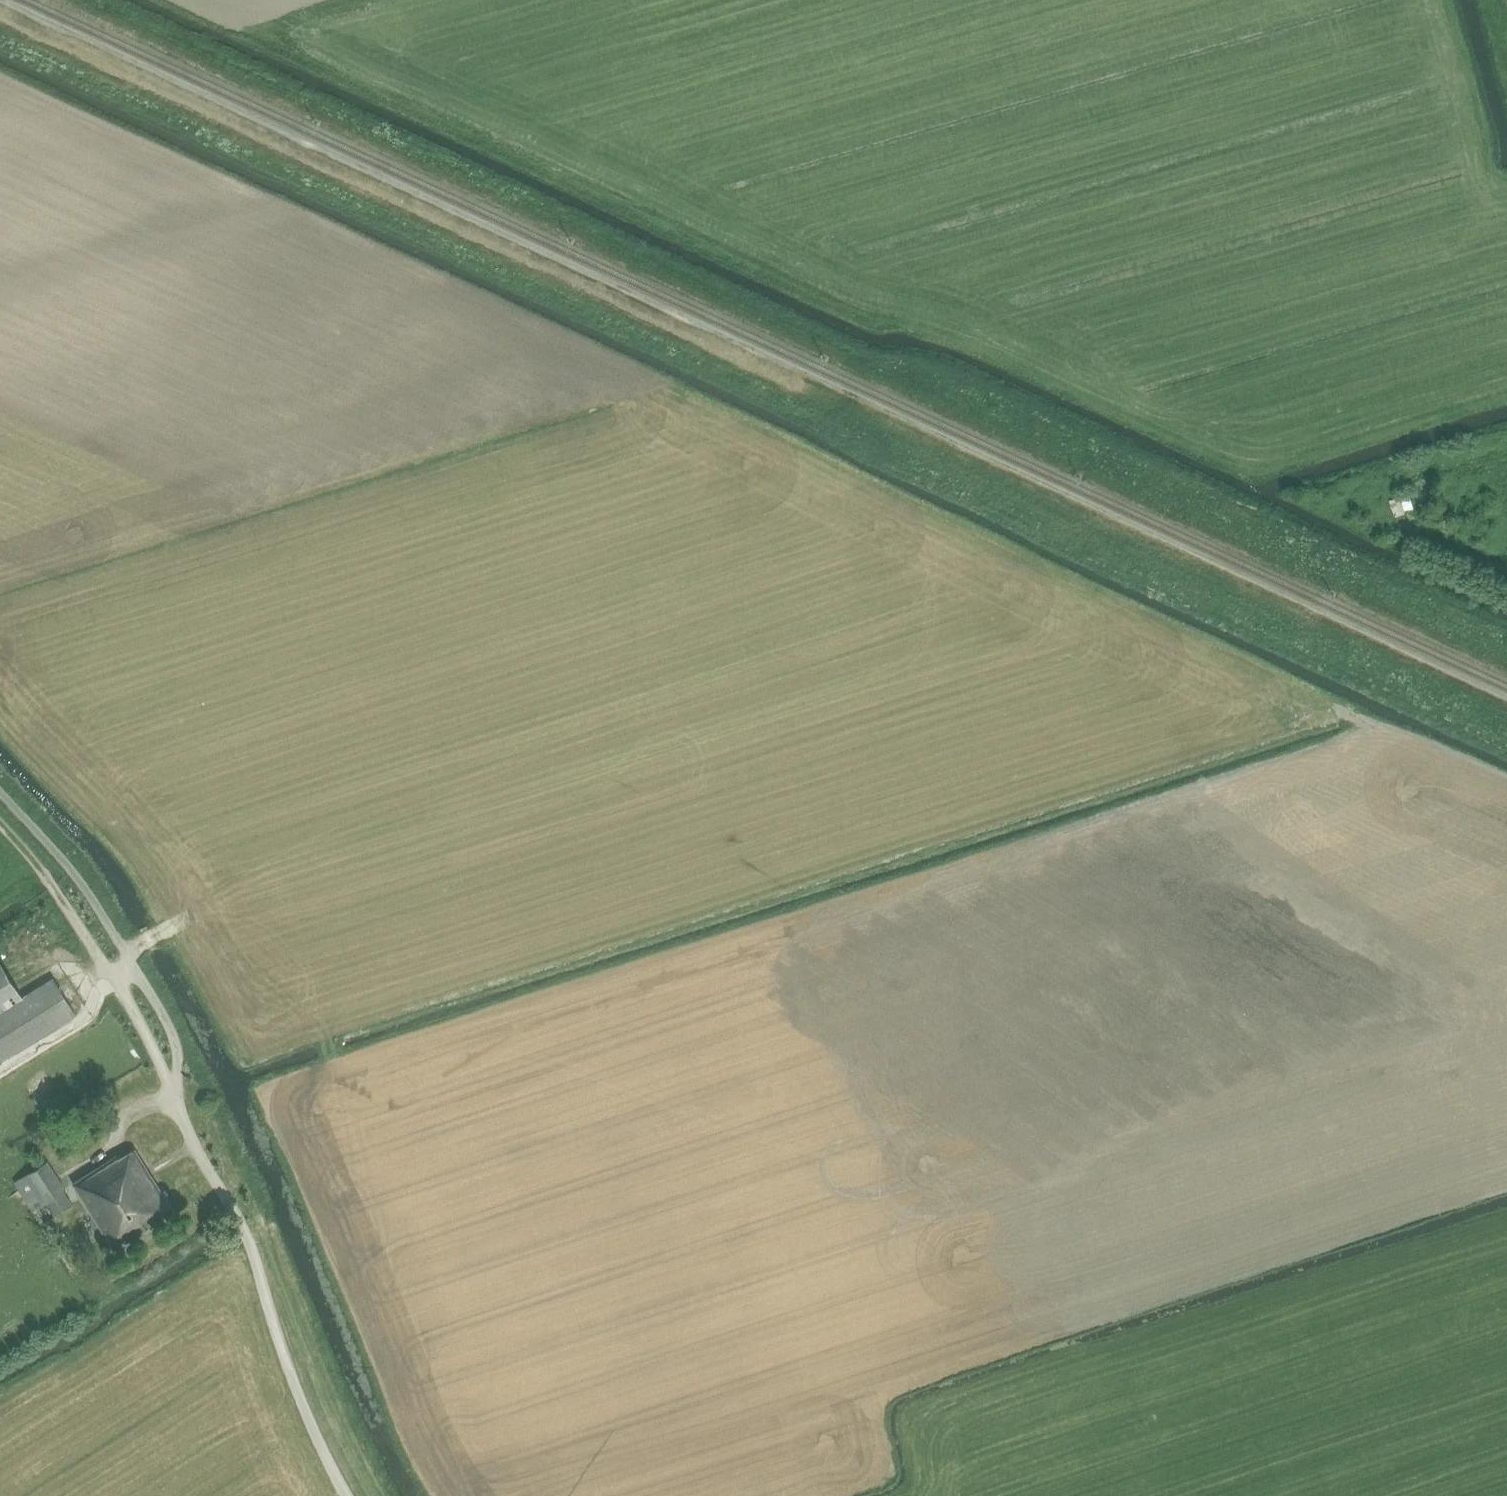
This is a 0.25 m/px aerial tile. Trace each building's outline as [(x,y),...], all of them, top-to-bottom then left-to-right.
[(1395,516),(1405,513),(1400,496),(1390,499),(1395,516)] [(75,1016),(53,979),(24,997),(0,960),(0,1062),(75,1016)] [(134,1150),(120,1158),(118,1155),(73,1184),(114,1249),(173,1212),(134,1150)] [(64,1190),(47,1162),(15,1183),(32,1211),(48,1202),(65,1191),(64,1190)] [(65,1191),(48,1202),(56,1215),(73,1205),(65,1191)]
